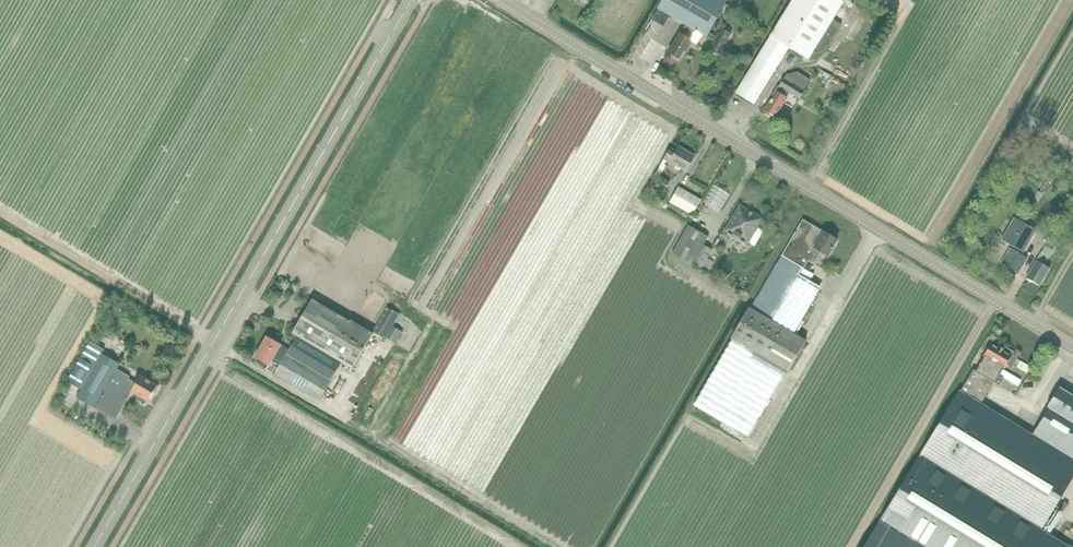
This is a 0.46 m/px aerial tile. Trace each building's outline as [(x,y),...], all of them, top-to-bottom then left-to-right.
[(653,17),(664,24),(670,14),(686,24),(685,25),(668,52),(680,60),(685,52),(687,53),(694,41),(691,39),(696,31),(714,41),(710,49),(720,53),(732,34),(722,28),(717,37),(709,33),(714,25),(728,0),(662,0),(658,7),(659,7),(653,17)] [(842,25),(833,19),(844,2),(840,0),(793,0),(735,93),(754,105),(789,48),(808,60),(814,50),(820,54),(827,49),(842,25)] [(863,37),(870,26),(863,22),(856,34),(863,37)] [(642,58),(651,55),(648,48),(640,50),(642,58)] [(787,97),(790,93),(800,99),(805,90),(804,90),(810,79),(798,72),(786,75),(779,86),(778,85),(764,110),(766,112),(767,113),(770,115),(771,115),(776,118),(788,98),(787,97)] [(664,159),(662,163),(665,165),(667,161),(686,172),(695,156),(678,146),(674,154),(669,151),(664,159)] [(701,200),(679,187),(670,202),(693,215),(701,200)] [(725,231),(747,244),(763,218),(740,205),(725,231)] [(1011,246),(1023,253),(1036,230),(1014,217),(1001,240),(1011,246)] [(807,340),(794,333),(821,287),(810,281),(814,274),(810,272),(814,264),(821,252),(829,257),(838,240),(803,220),(751,308),(749,307),(699,398),(695,406),(748,437),(783,375),(786,376),(807,340)] [(708,236),(688,225),(672,254),(692,265),(692,264),(700,268),(711,248),(704,244),(708,236)] [(1028,258),(1022,255),(1010,247),(1001,264),(1018,273),(1028,258)] [(1039,285),(1050,268),(1045,264),(1049,257),(1041,252),(1036,260),(1026,278),(1039,285)] [(256,358),(270,366),(273,362),(279,365),(275,374),(320,400),(342,363),(352,369),(374,333),(351,320),(351,321),(313,299),(293,334),(298,337),(289,350),(267,337),(256,358)] [(387,307),(373,331),(385,339),(386,338),(396,344),(403,332),(393,326),(400,314),(387,307)] [(158,385),(140,375),(136,383),(129,379),(130,377),(118,369),(120,364),(103,353),(105,350),(90,341),(67,381),(81,390),(77,398),(116,420),(132,392),(139,396),(137,399),(143,403),(144,399),(149,402),(154,394),(156,393),(159,389),(158,386),(158,385)] [(1007,365),(1011,367),(1016,358),(1012,355),(1013,352),(1005,347),(1003,350),(992,342),(976,370),(974,369),(994,383),(999,386),(1004,377),(999,374),(1003,368),(1004,368),(1007,365)] [(408,366),(415,354),(409,351),(403,363),(408,366)] [(981,403),(994,383),(974,369),(960,391),(981,403)] [(1059,386),(1046,407),(1049,408),(1072,422),(1072,395),(1059,386)] [(981,403),(960,391),(960,390),(920,454),(1041,529),(1072,476),(1072,459),(1033,434),(981,403)] [(1049,408),(1033,434),(1072,459),(1072,422),(1049,408)] [(1042,529),(920,454),(879,521),(922,546),(1071,546),(1042,529)] [(879,521),(864,546),(922,546),(879,521)]
